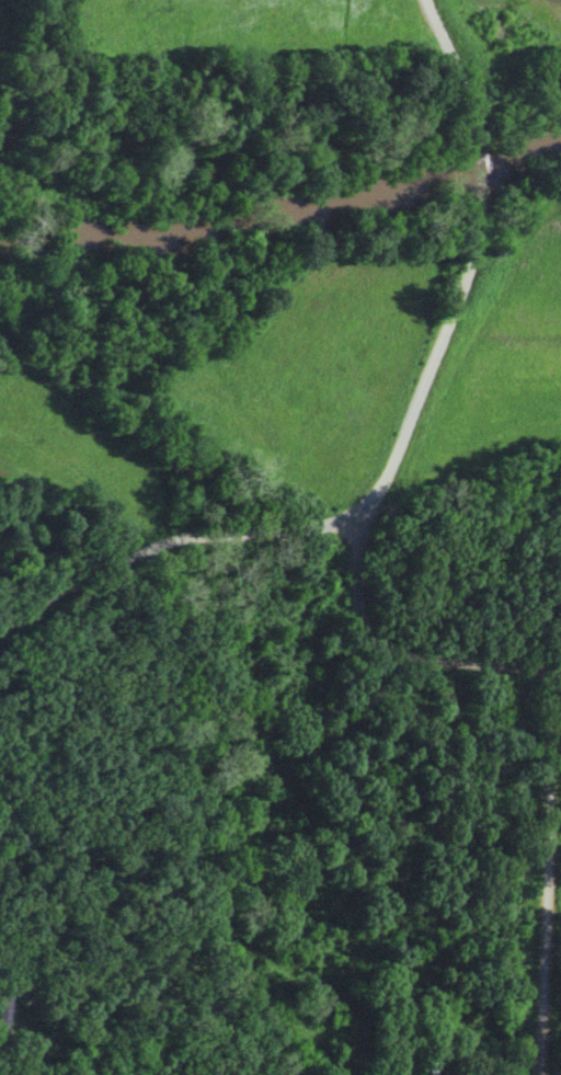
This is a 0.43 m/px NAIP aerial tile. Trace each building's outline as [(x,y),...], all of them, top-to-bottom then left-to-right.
[(441,1055),(432,1055),(432,1074),(441,1074),(441,1055)]
